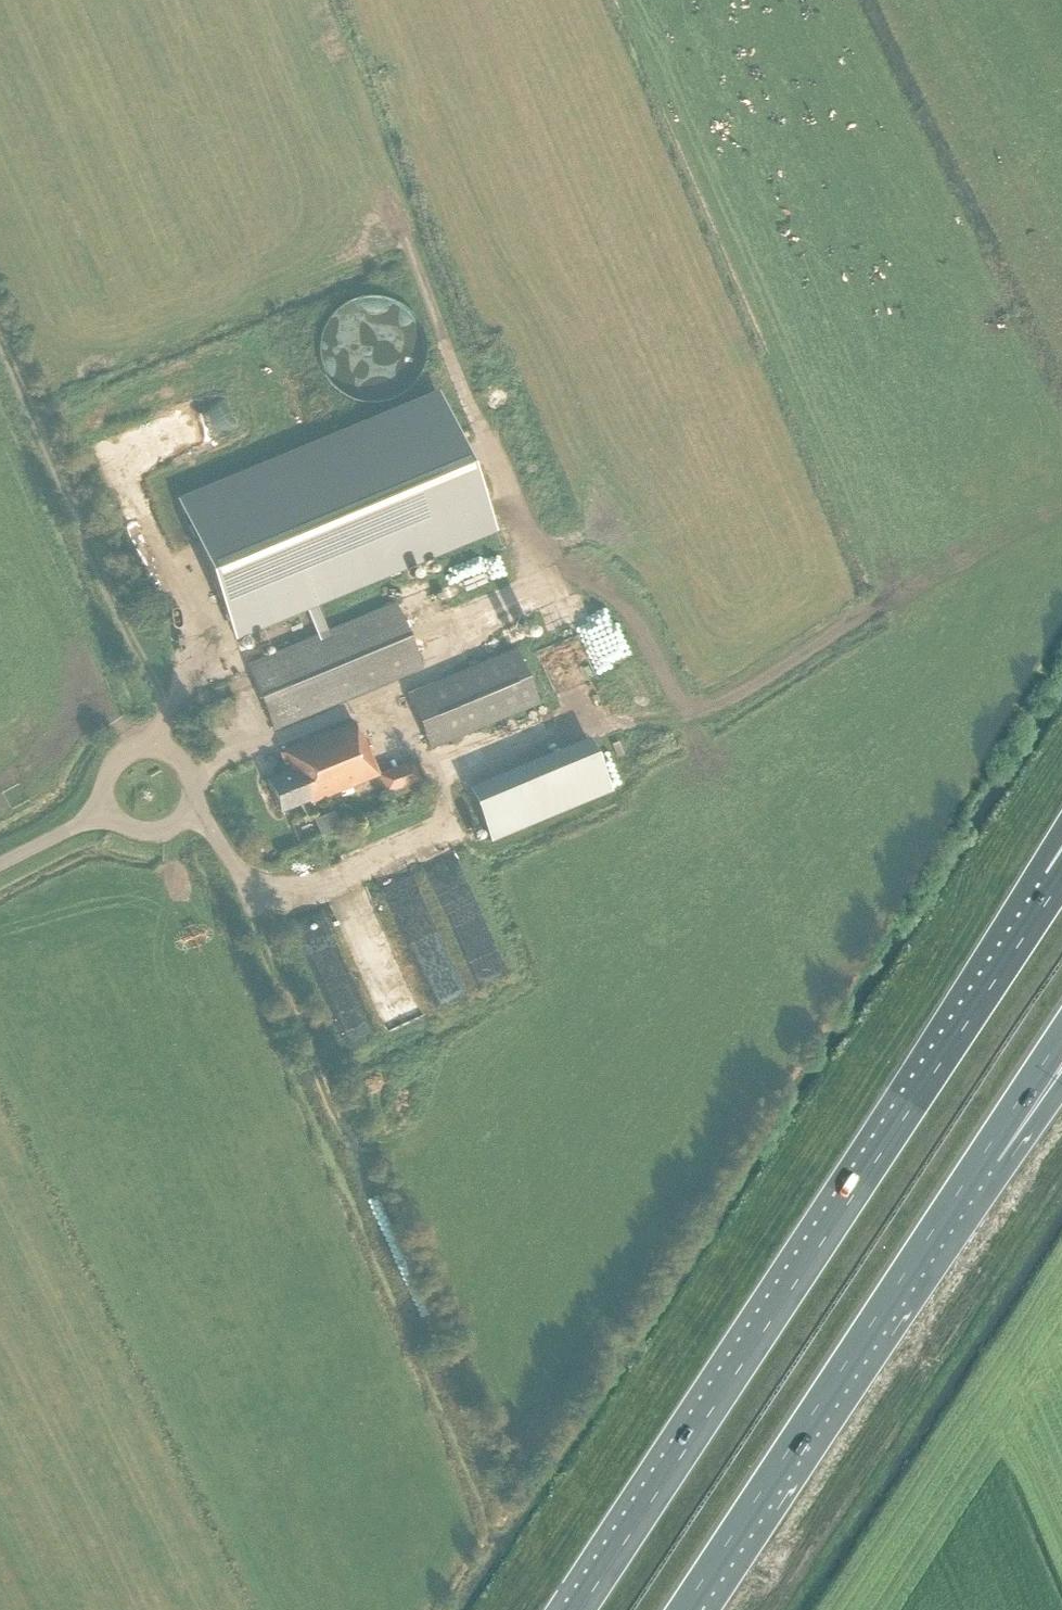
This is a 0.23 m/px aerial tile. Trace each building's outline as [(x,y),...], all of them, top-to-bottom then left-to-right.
[(328,317),(325,323),(321,333),(319,341),(319,352),(321,362),(324,370),(329,379),(337,388),(346,394),(356,399),(370,401),(384,400),(396,396),(407,389),(414,381),(419,374),(423,366),(426,357),(427,349),(427,339),(424,328),(420,320),(413,310),(406,305),(398,299),(388,296),(379,294),(370,293),(360,294),(351,298),(341,304),(334,311),(328,317)] [(316,634),(326,630),(314,601),(492,527),(477,493),(486,490),(482,480),(474,484),(437,395),(179,502),(233,634),(304,605),(316,634)] [(273,728),(421,667),(394,602),(326,630),(316,634),(246,663),(273,728)] [(548,669),(589,653),(581,633),(541,649),(548,669)] [(429,748),(537,703),(514,648),(406,693),(429,748)] [(377,775),(377,774),(361,735),(359,736),(353,721),(282,750),(290,769),(266,778),(279,811),(308,799),(309,802),(377,775)] [(490,843),(610,792),(588,738),(467,789),(490,843)] [(377,774),(377,775),(384,792),(419,779),(411,761),(377,774)] [(319,818),(324,832),(343,824),(337,811),(319,818)] [(495,928),(461,940),(477,988),(512,975),(495,928)] [(303,960),(313,956),(350,1048),(381,1035),(359,981),(349,985),(343,971),(331,976),(322,953),(339,946),(332,930),(297,944),(303,960)] [(399,961),(367,977),(391,1028),(424,1013),(399,961)]
